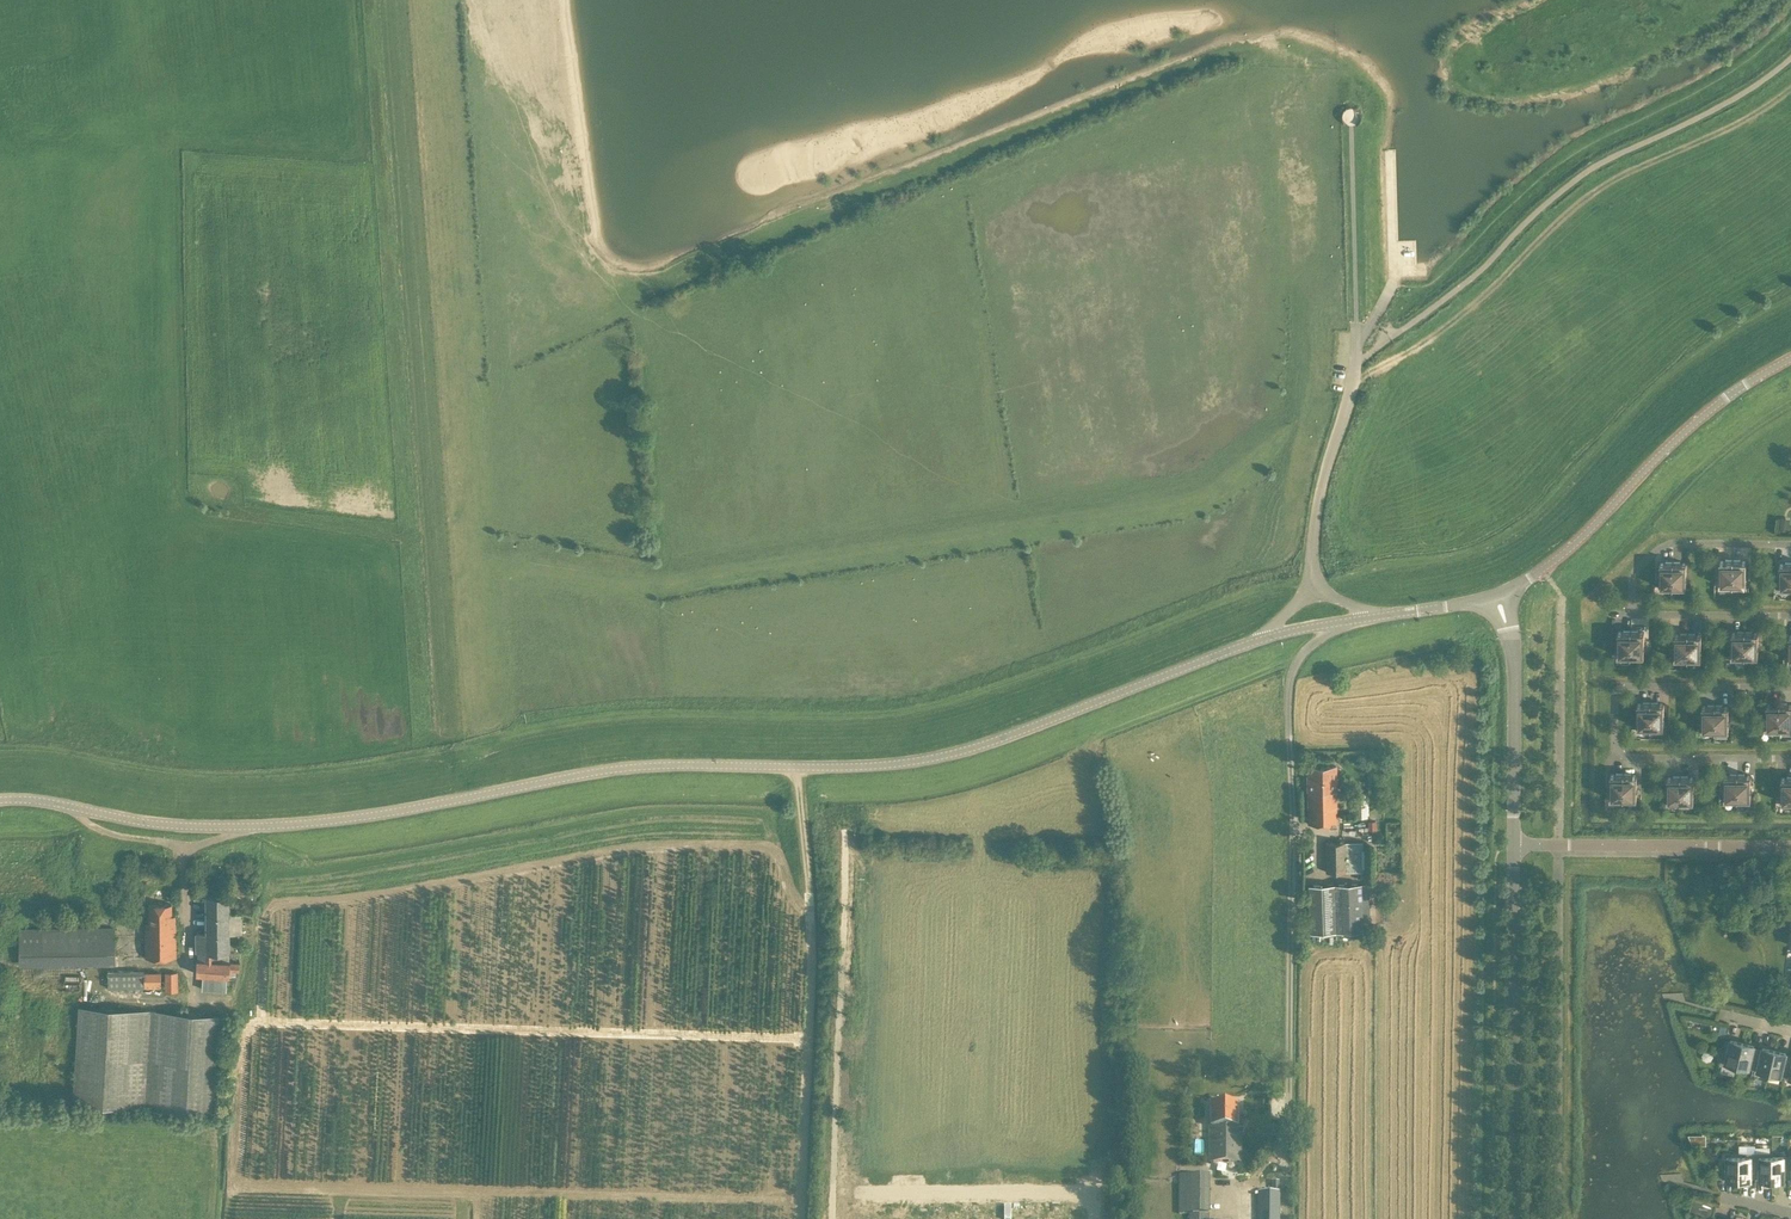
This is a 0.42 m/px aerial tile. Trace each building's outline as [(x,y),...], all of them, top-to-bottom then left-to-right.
[(1781,520),(1780,528),(1789,528),(1789,520),(1781,520)] [(1719,560),(1719,584),(1733,584),(1733,577),(1733,559),(1726,559),(1726,560),(1719,560)] [(1733,577),(1733,584),(1746,584),(1746,560),(1740,560),(1740,559),(1733,559),(1733,577)] [(1660,562),(1659,586),(1673,586),(1673,573),(1673,561),(1666,561),(1666,562),(1660,562)] [(1673,573),(1673,586),(1686,586),(1686,562),(1680,562),(1680,561),(1673,561),(1673,573)] [(1779,587),(1790,587),(1790,562),(1785,562),(1785,563),(1779,563),(1779,587)] [(1617,631),(1617,655),(1631,655),(1631,647),(1631,630),(1623,630),(1623,631),(1617,631)] [(1631,647),(1631,655),(1644,655),(1644,631),(1638,631),(1638,630),(1631,630),(1631,647)] [(1731,632),(1731,656),(1745,656),(1745,649),(1745,631),(1737,631),(1737,632),(1731,632)] [(1745,649),(1745,656),(1758,656),(1758,632),(1752,632),(1752,631),(1745,631),(1745,649)] [(1674,634),(1674,658),(1688,658),(1688,633),(1680,633),(1680,634),(1674,634)] [(1688,633),(1688,658),(1701,658),(1701,634),(1695,634),(1695,633),(1688,633)] [(1637,703),(1637,727),(1650,727),(1651,707),(1651,701),(1643,701),(1643,703),(1637,703)] [(1651,707),(1650,727),(1664,727),(1664,703),(1658,703),(1658,701),(1651,701),(1651,707)] [(1766,704),(1766,727),(1780,727),(1780,702),(1772,702),(1772,704),(1766,704)] [(1780,727),(1790,727),(1790,704),(1787,704),(1787,702),(1780,702),(1780,727)] [(1702,706),(1702,729),(1715,729),(1715,704),(1708,704),(1708,706),(1702,706)] [(1715,704),(1715,729),(1728,730),(1729,706),(1723,706),(1723,704),(1715,704)] [(1307,765),(1308,823),(1337,822),(1336,777),(1341,776),(1341,768),(1336,767),(1336,765),(1307,765)] [(1610,774),(1610,798),(1623,798),(1623,797),(1624,788),(1624,773),(1616,773),(1616,774),(1610,774)] [(1623,797),(1623,798),(1637,798),(1637,774),(1631,774),(1631,773),(1624,773),(1624,788),(1623,797)] [(1724,775),(1724,798),(1737,798),(1737,791),(1738,773),(1730,773),(1730,775),(1724,775)] [(1737,791),(1737,798),(1751,799),(1751,775),(1745,775),(1745,773),(1738,773),(1737,791)] [(1667,777),(1667,800),(1680,801),(1680,790),(1681,775),(1673,775),(1673,777),(1667,777)] [(1680,790),(1680,801),(1694,801),(1694,777),(1688,777),(1688,775),(1681,775),(1680,790)] [(1781,801),(1790,801),(1790,776),(1787,776),(1787,777),(1781,777),(1781,801)] [(1376,820),(1368,820),(1368,830),(1376,830),(1376,820)] [(1344,841),(1326,842),(1326,872),(1345,871),(1344,841)] [(1362,930),(1361,883),(1308,884),(1310,932),(1362,930)] [(249,887),(248,887),(236,887),(236,899),(249,899),(249,887)] [(212,913),(229,913),(228,894),(206,894),(206,910),(212,910),(212,913)] [(176,957),(176,915),(172,915),(172,904),(149,904),(149,922),(145,923),(146,957),(176,957)] [(230,951),(229,913),(212,913),(212,910),(206,910),(207,931),(196,931),(197,952),(198,952),(196,972),(203,973),(202,987),(227,989),(228,974),(236,974),(236,969),(239,969),(240,960),(230,959),(230,951)] [(19,966),(116,965),(115,926),(19,928),(19,966)] [(109,970),(108,988),(144,987),(144,988),(161,987),(161,970),(145,970),(144,969),(109,970)] [(165,972),(165,991),(178,991),(178,972),(165,972)] [(222,1015),(79,1005),(72,1102),(216,1112),(222,1015)] [(1721,1050),(1719,1058),(1721,1059),(1720,1064),(1736,1068),(1737,1068),(1738,1064),(1737,1064),(1743,1041),(1735,1039),(1731,1038),(1730,1040),(1726,1039),(1723,1051),(1721,1050)] [(1743,1041),(1737,1064),(1738,1064),(1753,1068),(1758,1047),(1754,1046),(1754,1044),(1750,1043),(1743,1041)] [(1758,1047),(1753,1068),(1769,1072),(1775,1049),(1763,1046),(1763,1048),(1758,1047)] [(1775,1049),(1769,1072),(1785,1076),(1790,1054),(1786,1053),(1786,1051),(1775,1049)] [(1240,1126),(1237,1126),(1237,1103),(1211,1103),(1211,1126),(1214,1126),(1214,1129),(1213,1129),(1213,1162),(1240,1162),(1240,1126)] [(1720,1157),(1720,1165),(1722,1165),(1722,1177),(1727,1177),(1727,1179),(1739,1179),(1739,1152),(1722,1152),(1722,1157),(1720,1157)] [(1739,1152),(1739,1179),(1751,1179),(1751,1177),(1756,1177),(1756,1152),(1739,1152)] [(1756,1152),(1756,1177),(1760,1177),(1760,1179),(1764,1179),(1772,1179),(1772,1155),(1773,1155),(1773,1152),(1772,1152),(1756,1152)] [(1772,1155),(1772,1179),(1780,1179),(1784,1179),(1784,1177),(1789,1177),(1789,1155),(1773,1155),(1772,1155)] [(1209,1175),(1181,1175),(1181,1214),(1190,1214),(1190,1218),(1208,1218),(1209,1175)] [(1258,1218),(1279,1218),(1280,1192),(1258,1192),(1258,1218)] [(1692,1198),(1689,1212),(1712,1217),(1715,1203),(1692,1198)]
